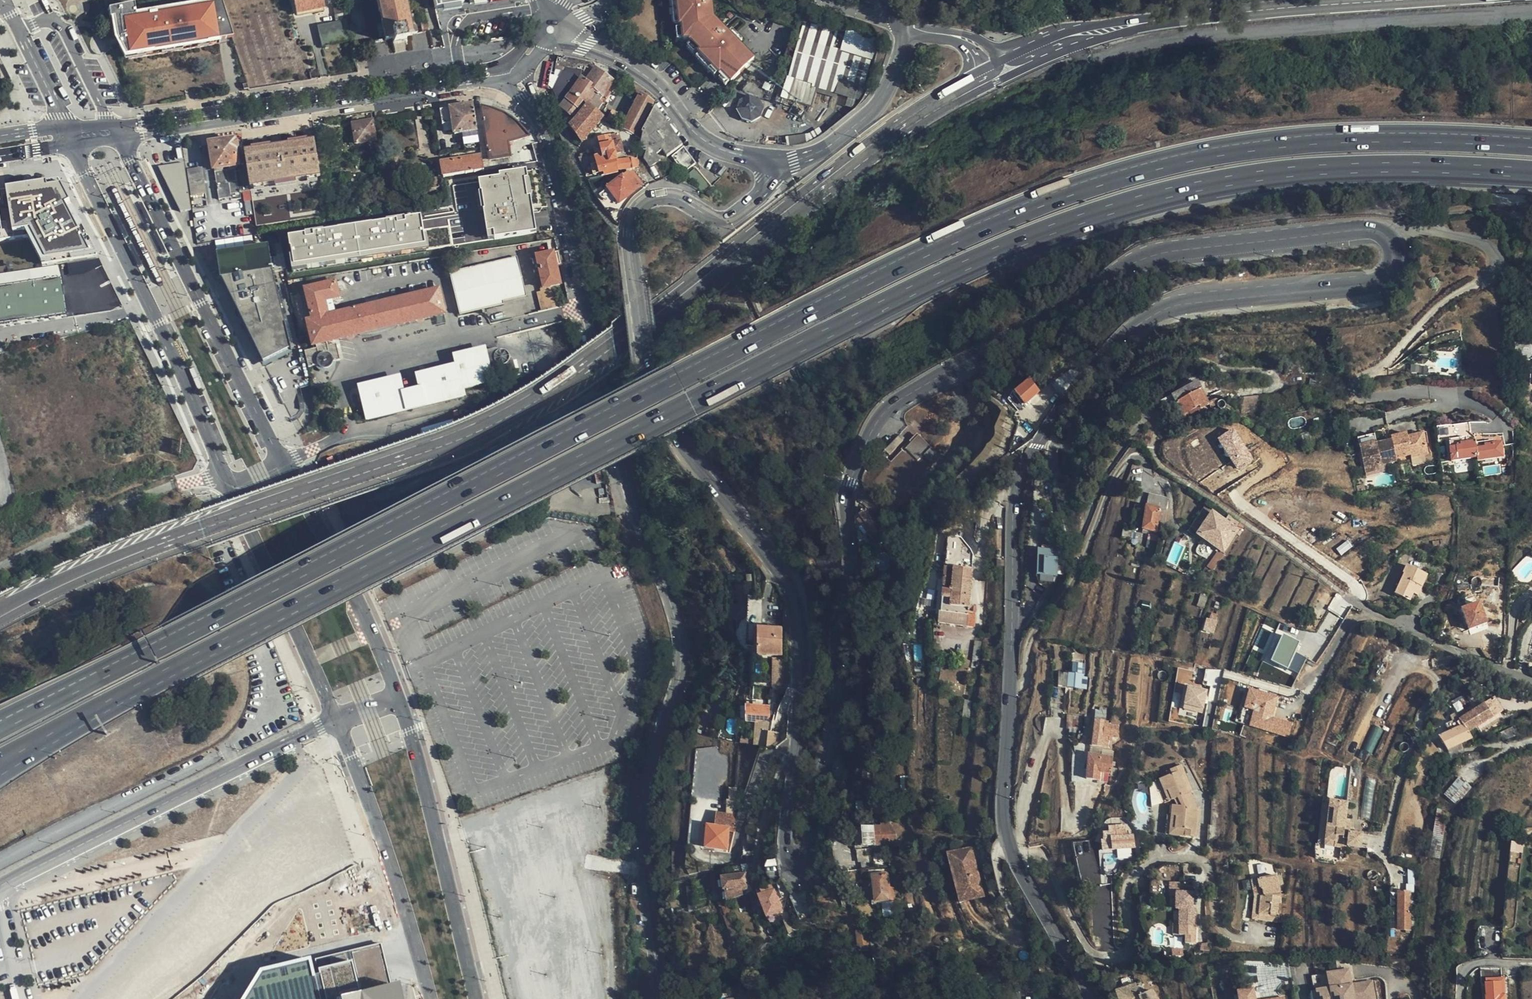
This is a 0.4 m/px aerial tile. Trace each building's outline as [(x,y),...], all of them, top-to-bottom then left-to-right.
[(138,19),(134,4),(108,9),(111,18),(114,18),(118,35),(129,62),(232,34),(222,0),(207,0),(138,19)] [(385,42),(392,41),(392,44),(404,42),(404,38),(412,36),(404,0),(375,0),(385,42)] [(431,14),(459,10),(459,4),(458,0),(428,0),(431,14)] [(467,9),(509,2),(509,0),(466,0),(466,3),(467,9)] [(678,26),(675,0),(668,1),(671,27),(678,26)] [(710,0),(675,0),(678,26),(678,29),(682,42),(686,43),(689,46),(696,54),(695,55),(697,57),(715,77),(717,79),(719,77),(727,86),(728,87),(752,64),(714,23),(710,24),(708,9),(712,9),(710,0)] [(322,47),(350,42),(343,9),(335,10),(336,17),(316,20),(322,47)] [(233,38),(232,34),(129,62),(130,66),(233,38)] [(696,54),(689,46),(685,50),(691,56),(694,54),(695,55),(696,54)] [(853,84),(860,86),(866,60),(817,49),(811,74),(833,80),(853,84)] [(715,77),(697,57),(693,61),(711,80),(715,77)] [(589,73),(590,64),(558,60),(556,69),(589,73)] [(596,71),(589,73),(583,80),(598,95),(606,102),(616,86),(596,71)] [(833,80),(811,74),(807,88),(829,94),(833,80)] [(723,89),(727,86),(719,77),(717,79),(718,81),(716,82),(723,89)] [(570,129),(584,145),(586,145),(605,117),(603,116),(588,107),(598,95),(583,80),(563,110),(576,123),(570,129)] [(849,100),(849,98),(853,84),(833,80),(829,94),(849,100)] [(849,98),(860,101),(863,97),(866,87),(860,86),(853,84),(849,98)] [(863,97),(860,101),(865,103),(869,88),(866,87),(863,97)] [(653,103),(643,94),(633,111),(631,110),(628,115),(631,116),(623,130),(635,138),(653,103)] [(606,102),(598,95),(588,107),(603,116),(609,109),(604,105),(606,102)] [(756,119),(759,110),(755,99),(744,95),(735,99),(731,110),(735,120),(745,124),(756,119)] [(474,106),(440,112),(443,127),(453,125),(455,136),(467,134),(478,132),(474,106)] [(483,109),(491,159),(491,162),(511,159),(510,145),(529,138),(521,129),(514,123),(508,118),(497,112),(483,109)] [(373,113),(353,117),(354,124),(374,121),(373,113)] [(377,142),(374,121),(354,124),(358,145),(375,142),(377,142)] [(478,132),(467,134),(470,152),(481,150),(478,132)] [(617,165),(630,161),(633,160),(633,159),(632,154),(625,155),(617,136),(612,137),(613,147),(614,152),(616,163),(617,165)] [(613,147),(612,137),(599,141),(602,150),(613,147)] [(246,194),(237,138),(206,143),(210,168),(232,164),(232,168),(218,170),(219,181),(217,181),(220,198),(246,194)] [(313,142),(243,152),(248,188),(320,178),(313,142)] [(694,165),(683,146),(670,155),(681,173),(694,165)] [(613,147),(602,150),(604,155),(614,152),(613,147)] [(481,150),(470,152),(472,159),(483,157),(481,150)] [(602,150),(595,152),(597,158),(601,167),(616,163),(614,152),(604,155),(602,150)] [(529,152),(523,153),(521,157),(522,163),(531,161),(529,152)] [(472,159),(442,164),(444,176),(444,179),(485,171),(483,160),(483,157),(472,159)] [(601,177),(601,179),(618,173),(618,172),(617,165),(616,163),(601,167),(597,158),(590,161),(592,168),(590,169),(593,179),(601,177)] [(491,159),(483,160),(485,171),(489,170),(493,169),(491,162),(491,159)] [(617,165),(618,172),(632,167),(630,161),(617,165)] [(186,169),(185,162),(160,166),(182,210),(192,208),(190,196),(186,169)] [(522,165),(508,167),(509,175),(524,173),(522,165)] [(204,166),(186,169),(190,196),(208,193),(204,166)] [(489,170),(485,171),(444,179),(446,187),(446,191),(490,184),(491,184),(491,183),(492,183),(489,170)] [(633,173),(625,179),(627,182),(635,177),(633,173)] [(446,187),(444,179),(444,176),(436,177),(439,188),(446,187)] [(0,186),(0,239),(30,235),(43,258),(98,251),(61,177),(0,186)] [(618,204),(642,188),(635,177),(627,182),(625,179),(609,189),(618,204)] [(535,215),(529,188),(494,195),(493,193),(478,196),(482,225),(535,215)] [(294,269),(428,252),(424,218),(289,234),(294,269)] [(271,269),(267,244),(214,254),(218,279),(220,278),(261,362),(290,347),(271,269)] [(545,289),(538,258),(537,254),(529,256),(533,273),(537,272),(540,290),(545,289)] [(502,302),(501,300),(524,294),(514,255),(448,272),(459,313),(502,302)] [(561,286),(557,267),(554,255),(538,258),(545,289),(552,287),(561,286)] [(60,278),(0,287),(0,325),(67,315),(60,278)] [(309,324),(315,347),(328,344),(445,314),(440,291),(337,317),(333,301),(340,299),(336,283),(306,291),(314,322),(309,324)] [(556,305),(552,287),(545,289),(540,290),(537,291),(541,308),(556,305)] [(580,344),(578,334),(572,335),(574,346),(580,344)] [(328,344),(315,347),(306,350),(311,370),(320,368),(323,370),(327,371),(330,370),(333,369),(335,367),(336,365),(337,363),(343,362),(339,345),(329,347),(328,344)] [(484,350),(455,357),(457,366),(419,376),(423,391),(406,395),(402,380),(362,390),(369,418),(456,395),(478,389),(477,383),(509,375),(506,364),(494,351),(485,354),(484,350)] [(1023,406),(1041,396),(1032,381),(1014,391),(1023,406)] [(1201,411),(1221,397),(1216,389),(1205,396),(1194,381),(1170,398),(1183,417),(1198,408),(1201,411)] [(1134,393),(1127,383),(1115,392),(1122,402),(1134,393)] [(458,400),(456,395),(369,418),(370,422),(458,400)] [(1239,416),(1261,414),(1259,398),(1237,400),(1239,416)] [(918,463),(910,456),(890,466),(875,483),(902,509),(936,486),(974,445),(985,416),(974,405),(918,463)] [(1402,433),(1419,429),(1417,424),(1401,427),(1402,433)] [(1351,429),(1353,437),(1370,433),(1368,425),(1351,429)] [(1422,449),(1419,429),(1402,433),(1401,427),(1400,425),(1385,428),(1386,433),(1370,436),(1371,439),(1354,443),(1357,461),(1370,459),(1390,455),(1390,452),(1406,448),(1407,452),(1422,449)] [(1218,439),(1238,469),(1254,458),(1234,428),(1218,439)] [(1441,438),(1468,434),(1467,429),(1440,433),(1441,438)] [(1371,439),(1370,436),(1370,433),(1353,437),(1354,443),(1371,439)] [(1469,443),(1468,436),(1468,434),(1441,438),(1443,457),(1471,454),(1471,457),(1497,454),(1495,440),(1486,441),(1469,443)] [(1485,434),(1468,436),(1469,443),(1486,441),(1485,434)] [(890,466),(910,456),(904,452),(890,466)] [(1157,534),(1162,534),(1167,501),(1147,497),(1142,532),(1145,532),(1145,536),(1157,538),(1157,534)] [(875,522),(865,512),(859,517),(874,537),(879,533),(877,526),(875,522)] [(1237,533),(1213,516),(1198,537),(1223,553),(1237,533)] [(1129,543),(1130,534),(1121,533),(1121,542),(1129,543)] [(1153,553),(1155,544),(1146,542),(1145,551),(1153,553)] [(1174,546),(1167,563),(1175,566),(1183,550),(1174,546)] [(1037,549),(1038,576),(1060,575),(1059,548),(1037,549)] [(1421,587),(1426,575),(1404,566),(1401,573),(1403,574),(1394,594),(1409,601),(1416,585),(1421,587)] [(946,568),(940,624),(968,626),(973,571),(946,568)] [(1485,625),(1477,605),(1460,612),(1468,632),(1485,625)] [(1212,632),(1212,624),(1196,623),(1196,632),(1212,632)] [(758,658),(783,657),(783,631),(779,630),(759,631),(758,658)] [(1272,664),(1290,670),(1300,640),(1281,634),(1272,664)] [(1068,673),(1069,688),(1088,687),(1087,663),(1073,664),(1074,672),(1068,673)] [(1207,669),(1205,682),(1211,683),(1213,670),(1207,669)] [(774,689),(782,689),(782,671),(774,671),(774,689)] [(1206,716),(1208,688),(1184,686),(1182,715),(1188,715),(1187,719),(1197,720),(1197,715),(1206,716)] [(1290,738),(1294,722),(1275,717),(1280,696),(1249,688),(1244,708),(1253,710),(1249,728),(1290,738)] [(1493,700),(1460,720),(1467,733),(1500,712),(1493,700)] [(769,723),(770,708),(760,707),(761,705),(757,704),(756,707),(749,707),(748,724),(769,723)] [(1467,733),(1460,720),(1455,713),(1450,717),(1454,722),(1444,727),(1448,735),(1442,738),(1440,735),(1437,736),(1439,738),(1438,739),(1446,752),(1470,739),(1467,733)] [(1083,729),(1082,716),(1067,716),(1068,729),(1083,729)] [(766,748),(767,729),(755,729),(754,748),(766,748)] [(1109,747),(1109,736),(1105,736),(1105,729),(1093,729),(1093,747),(1109,747)] [(1112,769),(1112,759),(1088,758),(1087,766),(1087,769),(1087,782),(1096,782),(1097,782),(1099,782),(1099,774),(1111,774),(1112,776),(1118,777),(1118,769),(1112,769)] [(1161,769),(1153,773),(1158,785),(1163,783),(1168,794),(1171,792),(1177,805),(1169,805),(1169,834),(1192,834),(1192,805),(1182,805),(1181,788),(1186,786),(1174,759),(1159,765),(1161,769)] [(1158,785),(1153,773),(1147,776),(1157,799),(1168,794),(1163,783),(1158,785)] [(1457,805),(1473,787),(1460,776),(1445,794),(1457,805)] [(1182,805),(1192,805),(1186,786),(1181,788),(1182,805)] [(1344,834),(1348,805),(1332,802),(1330,817),(1326,816),(1323,841),(1332,842),(1332,848),(1342,849),(1342,847),(1367,851),(1369,838),(1344,834)] [(715,815),(714,822),(714,828),(706,827),(704,848),(726,850),(727,829),(733,829),(733,826),(734,817),(715,815)] [(1104,853),(1110,853),(1131,851),(1135,850),(1132,826),(1112,827),(1112,832),(1106,833),(1107,839),(1103,839),(1104,853)] [(880,828),(856,830),(858,848),(881,846),(880,828)] [(1131,851),(1110,853),(1111,860),(1132,858),(1131,851)] [(946,865),(966,903),(986,893),(976,874),(981,872),(971,853),(946,865)] [(1114,887),(1113,884),(1109,857),(1096,859),(1096,863),(1101,889),(1114,887)] [(1092,890),(1101,889),(1096,863),(1089,863),(1092,890)] [(1191,869),(1183,870),(1183,879),(1175,879),(1176,893),(1177,906),(1180,906),(1193,906),(1191,869)] [(986,893),(966,903),(969,911),(994,898),(981,872),(976,874),(986,893)] [(748,888),(745,877),(722,883),(724,894),(748,888)] [(874,903),(887,902),(886,895),(890,895),(889,892),(886,892),(885,877),(872,878),(874,903)] [(1274,878),(1255,882),(1257,891),(1260,890),(1262,899),(1257,898),(1256,917),(1269,919),(1269,916),(1277,917),(1278,898),(1274,878)] [(1257,891),(1255,882),(1249,883),(1252,900),(1250,923),(1276,926),(1277,917),(1269,916),(1269,919),(1256,917),(1257,898),(1262,899),(1260,890),(1257,891)] [(781,910),(772,888),(756,895),(767,917),(781,910)] [(1399,893),(1399,902),(1408,902),(1408,894),(1399,893)] [(1408,902),(1399,902),(1399,931),(1405,931),(1405,934),(1408,934),(1408,902)] [(1197,931),(1196,906),(1193,906),(1180,906),(1181,919),(1181,931),(1186,931),(1197,931)] [(799,933),(794,917),(785,920),(790,936),(799,933)] [(1197,940),(1197,931),(1186,931),(1187,940),(1197,940)] [(1496,956),(1499,933),(1481,931),(1478,954),(1496,956)] [(860,948),(861,955),(869,954),(867,933),(856,934),(857,948),(860,948)] [(316,959),(326,998),(396,998),(382,943),(316,959)] [(1246,971),(1243,961),(1234,964),(1236,973),(1246,971)] [(1315,986),(1318,998),(1359,998),(1374,996),(1370,975),(1351,979),(1348,965),(1326,970),(1329,983),(1315,986)] [(241,998),(310,998),(302,966),(254,977),(241,998)] [(1483,998),(1504,998),(1503,982),(1484,983),(1485,996),(1483,996),(1483,998)] [(1150,998),(1144,998),(1144,996),(1139,997),(1135,986),(1115,993),(1118,998),(1150,998)] [(1315,986),(1308,987),(1310,998),(1318,998),(1315,986)] [(1239,998),(1257,998),(1255,987),(1237,990),(1239,998)]
